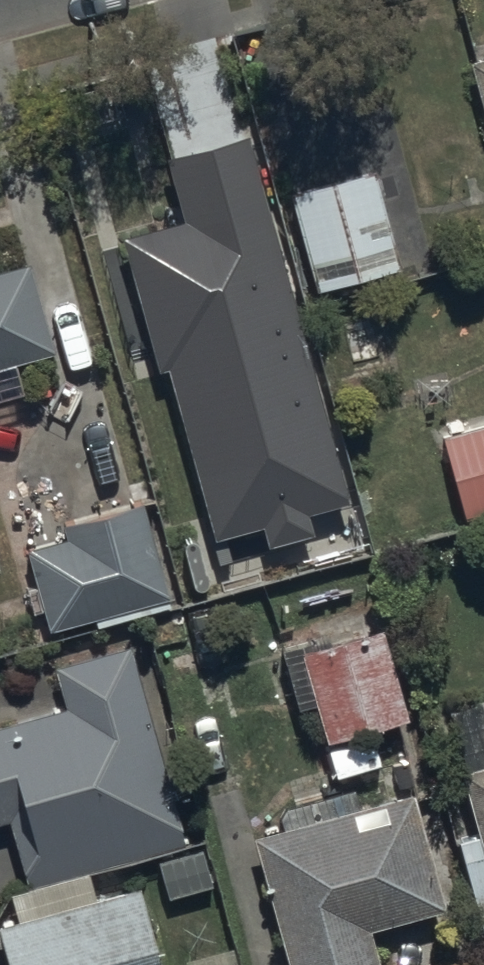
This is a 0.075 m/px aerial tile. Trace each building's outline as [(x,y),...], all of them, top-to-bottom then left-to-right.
[(473,69),(483,112),(483,66),(473,69)] [(251,138),(166,161),(183,222),(123,239),(161,372),(170,369),(217,540),(263,527),(269,550),(316,536),(311,519),(354,507),(251,138)] [(290,191),(292,200),(318,300),(400,278),(374,177),(334,187),(333,180),(290,191)] [(58,356),(32,261),(0,270),(0,372),(58,356)] [(444,446),(464,523),(483,518),(483,436),(444,446)] [(66,542),(28,553),(50,634),(173,599),(145,501),(61,525),(66,542)] [(378,638),(302,662),(331,753),(407,729),(378,638)] [(54,673),(66,711),(0,732),(0,833),(9,830),(29,895),(191,845),(130,650),(54,673)] [(481,706),(454,713),(472,774),(462,777),(481,841),(457,848),(483,940),(483,715),(481,706)] [(288,838),(258,846),(290,964),(379,964),(371,938),(449,917),(417,802),(362,818),(356,794),(281,814),(288,838)] [(18,933),(0,938),(0,944),(6,964),(161,964),(140,893),(97,906),(90,882),(10,904),(18,933)]
